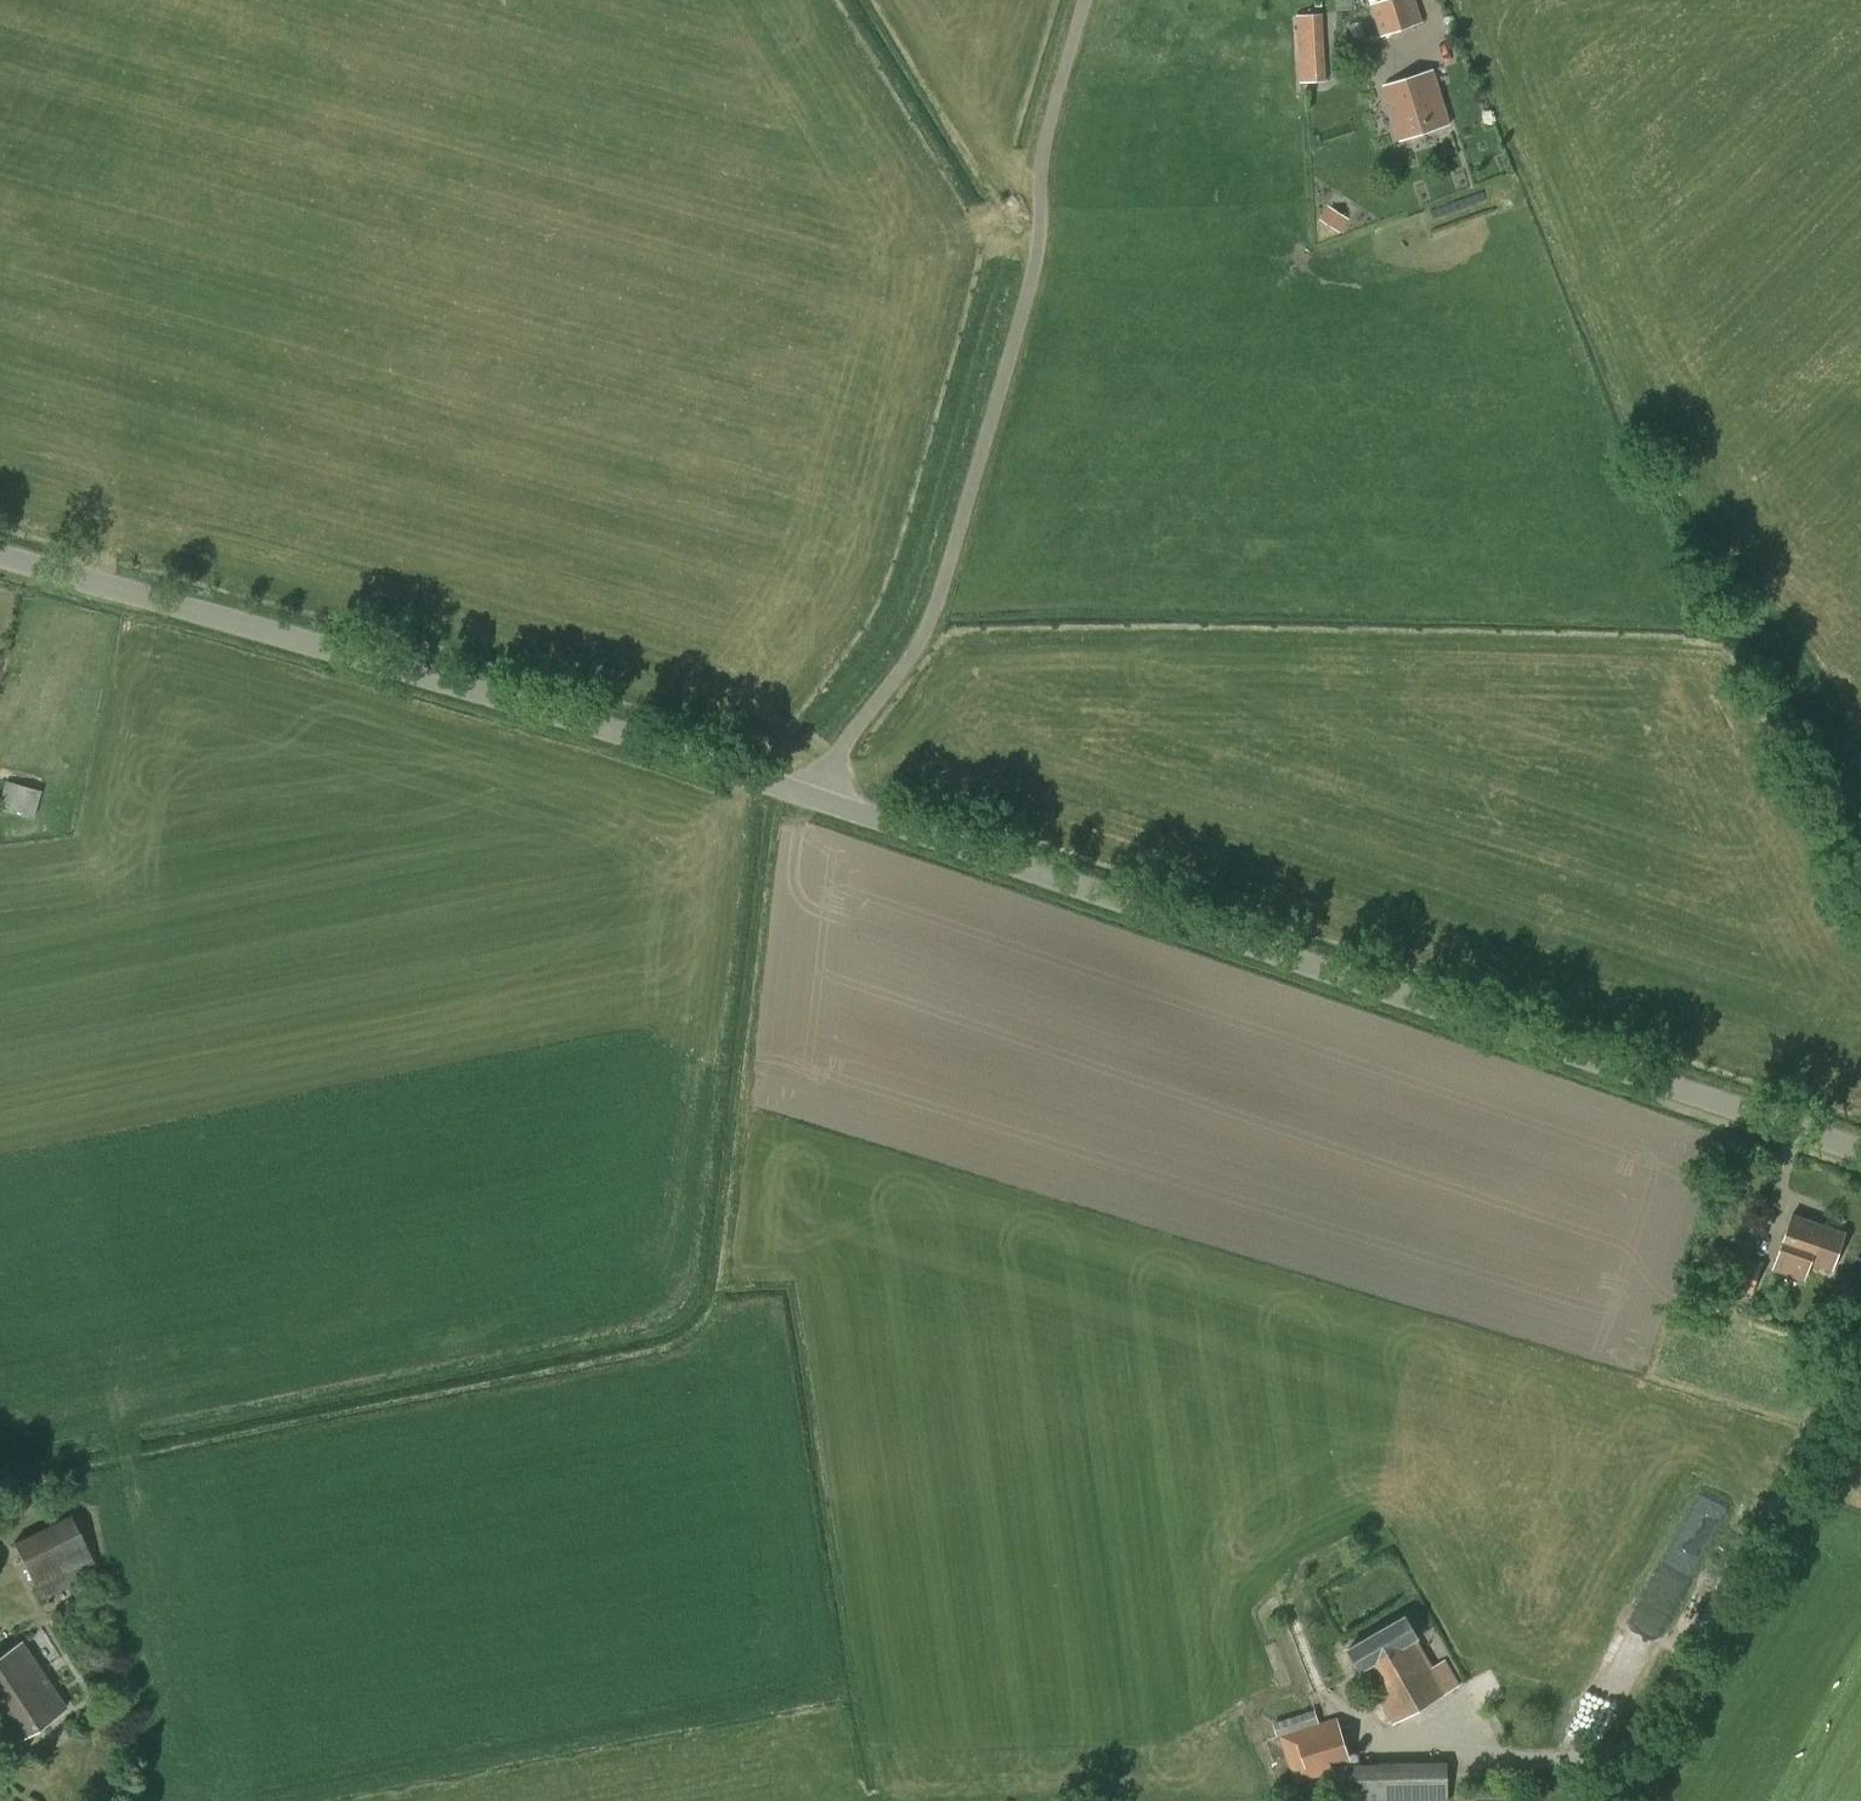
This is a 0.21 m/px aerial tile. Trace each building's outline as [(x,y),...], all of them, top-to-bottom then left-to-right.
[(1381,35),(1424,21),(1417,0),(1379,0),(1370,3),(1381,35)] [(1306,61),(1308,82),(1327,81),(1322,14),(1295,16),(1298,62),(1306,61)] [(1433,70),(1383,85),(1401,140),(1450,124),(1433,70)] [(32,819),(40,790),(5,780),(0,799),(0,809),(32,819)] [(1792,1213),(1773,1269),(1805,1280),(1811,1263),(1833,1270),(1846,1232),(1792,1213)] [(12,1542),(42,1599),(99,1572),(68,1514),(12,1542)] [(1360,1672),(1365,1669),(1394,1723),(1460,1684),(1445,1659),(1432,1667),(1417,1639),(1420,1638),(1406,1614),(1347,1647),(1360,1672)] [(10,1743),(65,1706),(21,1641),(0,1655),(0,1729),(10,1743)] [(1273,1722),(1277,1736),(1280,1735),(1287,1759),(1279,1761),(1284,1778),(1292,1776),(1294,1782),(1300,1780),(1304,1793),(1356,1777),(1337,1717),(1319,1723),(1315,1709),(1273,1722)] [(1357,1800),(1448,1800),(1447,1762),(1357,1762),(1357,1800)]
